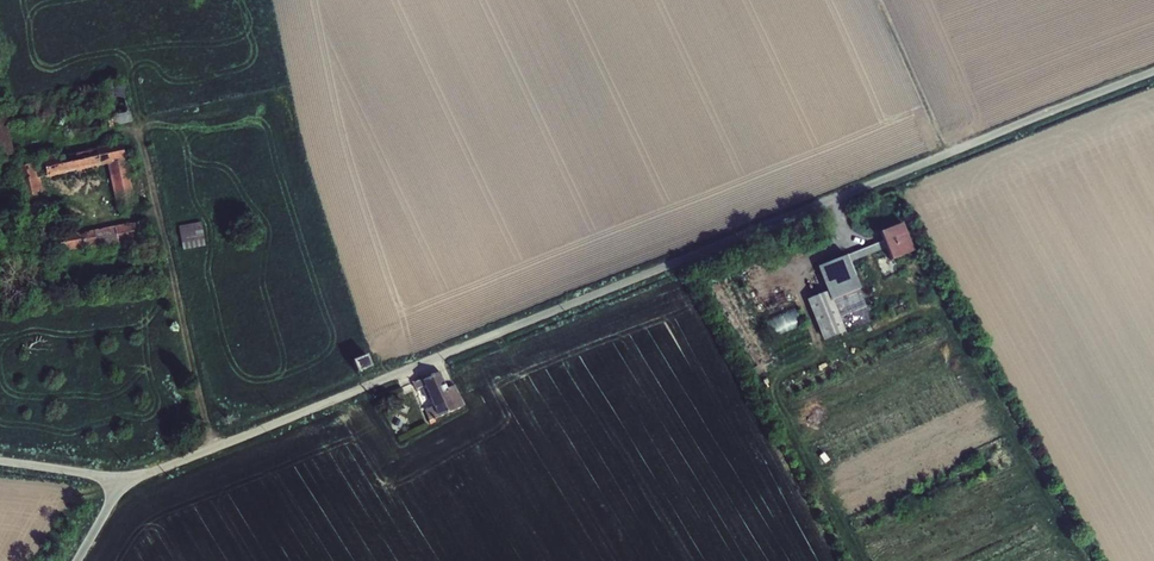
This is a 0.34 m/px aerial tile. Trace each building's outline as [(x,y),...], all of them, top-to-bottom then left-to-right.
[(29,255),(113,241),(110,225),(43,236),(35,176),(107,162),(113,205),(129,203),(121,142),(18,165),(29,255)] [(911,221),(876,235),(879,242),(881,249),(887,263),(926,247),(911,221)] [(203,222),(179,224),(182,248),(205,246),(203,222)] [(131,233),(135,252),(145,250),(142,231),(131,233)] [(881,249),(879,242),(841,256),(844,263),(881,249)] [(841,256),(813,267),(824,295),(808,301),(823,340),(839,334),(827,302),(855,292),(844,263),(841,256)] [(763,320),(771,338),(802,326),(794,307),(763,320)] [(355,356),(360,368),(374,362),(370,351),(355,356)] [(439,414),(461,404),(452,386),(446,389),(439,375),(424,382),(439,414)]
